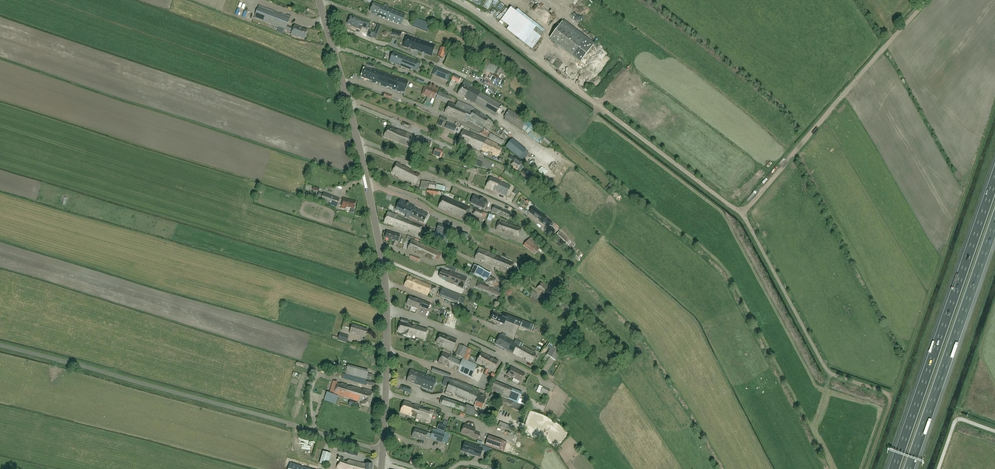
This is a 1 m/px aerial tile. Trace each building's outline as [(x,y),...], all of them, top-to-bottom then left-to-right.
[(382,6),(373,3),(370,11),(378,15),(378,16),(401,25),(405,15),(387,8),(388,5),(385,4),(384,6),(382,6)] [(259,6),(254,18),(276,27),(279,27),(280,28),(292,33),(291,35),(298,38),(298,37),(304,39),(307,31),(300,28),(300,27),(295,25),(293,28),(287,26),(290,18),(259,6)] [(532,48),(543,34),(515,11),(508,20),(512,22),(507,29),(532,48)] [(541,22),(549,25),(552,16),(544,13),(541,22)] [(370,23),(355,17),(354,18),(351,16),(347,24),(356,27),(355,28),(360,30),(361,27),(367,29),(370,23)] [(415,19),(412,27),(428,33),(431,25),(415,19)] [(581,62),(593,45),(562,22),(549,38),(581,62)] [(419,52),(423,41),(407,36),(404,47),(408,48),(409,47),(411,48),(411,49),(414,50),(415,49),(419,50),(419,52)] [(435,45),(423,41),(419,52),(422,53),(422,52),(425,53),(425,54),(431,56),(435,45)] [(403,56),(394,52),(390,62),(396,64),(397,63),(400,64),(400,66),(411,70),(411,69),(417,71),(420,63),(407,57),(406,58),(403,57),(403,56)] [(559,69),(561,67),(550,58),(548,60),(559,69)] [(481,69),(499,78),(503,69),(491,62),(486,59),(481,69)] [(387,86),(391,75),(373,69),(372,70),(364,68),(361,77),(373,81),(372,83),(376,84),(377,83),(380,84),(380,85),(386,87),(387,86)] [(448,81),(452,74),(441,69),(438,77),(448,81)] [(407,82),(407,81),(391,75),(387,86),(390,87),(391,89),(400,92),(400,91),(403,92),(407,82)] [(480,92),(471,87),(471,86),(464,82),(457,94),(466,99),(467,99),(474,103),(495,115),(501,105),(480,92)] [(435,98),(438,92),(426,87),(425,91),(428,92),(426,95),(435,98)] [(446,103),(449,96),(439,92),(436,99),(446,103)] [(470,107),(458,101),(456,105),(449,103),(445,113),(453,117),(454,115),(459,117),(458,119),(463,121),(466,122),(467,119),(482,129),(486,122),(492,125),(493,123),(488,119),(488,118),(470,107)] [(549,138),(535,127),(528,122),(509,109),(504,117),(505,118),(504,120),(521,131),(522,129),(529,135),(528,135),(538,144),(541,146),(545,142),(549,138)] [(457,126),(447,122),(445,128),(454,132),(457,126)] [(400,131),(388,126),(383,137),(419,149),(420,147),(429,150),(431,142),(426,140),(425,142),(423,141),(423,139),(417,136),(416,138),(413,137),(413,136),(400,131)] [(472,146),(481,150),(485,139),(479,137),(479,136),(471,133),(463,130),(458,142),(468,146),(469,144),(472,145),(472,146)] [(490,134),(488,138),(502,145),(504,141),(490,134)] [(485,139),(481,150),(484,151),(486,152),(489,151),(492,153),(492,155),(496,156),(502,148),(497,146),(498,145),(493,143),(493,142),(485,139)] [(443,151),(435,148),(433,156),(441,158),(443,151)] [(525,151),(520,158),(523,160),(528,153),(525,151)] [(512,163),(511,164),(514,166),(515,166),(517,168),(520,171),(523,166),(521,164),(521,163),(522,162),(516,157),(515,158),(514,160),(512,163)] [(535,167),(538,162),(528,157),(525,161),(535,167)] [(546,161),(557,169),(558,167),(553,163),(553,162),(549,158),(546,161)] [(403,167),(401,166),(401,165),(397,163),(392,172),(398,175),(416,183),(420,175),(417,173),(416,175),(412,173),(412,171),(407,168),(404,166),(403,167)] [(531,178),(534,173),(530,171),(526,168),(523,173),(527,175),(531,178)] [(506,169),(503,173),(510,177),(513,173),(506,169)] [(756,177),(759,179),(764,173),(761,171),(756,177)] [(504,195),(509,185),(490,177),(486,187),(495,191),(496,190),(498,191),(498,192),(504,195)] [(339,199),(324,193),(323,195),(318,194),(316,200),(321,201),(336,207),(339,199)] [(474,195),(471,203),(484,208),(485,205),(486,206),(488,202),(487,202),(487,201),(481,198),(474,195)] [(466,216),(470,208),(443,196),(438,207),(445,210),(446,209),(449,210),(449,211),(452,213),(453,212),(461,216),(462,215),(466,216)] [(347,199),(343,198),(341,208),(346,209),(346,207),(355,209),(356,202),(353,202),(353,201),(348,200),(348,201),(346,200),(347,199)] [(409,216),(414,207),(401,200),(396,209),(407,215),(405,218),(408,219),(409,216)] [(508,219),(511,213),(494,206),(491,212),(508,219)] [(418,209),(414,207),(409,216),(423,223),(428,214),(422,211),(421,212),(418,210),(418,209)] [(476,215),(482,218),(482,217),(484,218),(487,213),(484,212),(475,208),(472,215),(476,216),(476,215)] [(546,217),(533,208),(530,212),(542,221),(541,223),(548,228),(552,222),(545,218),(546,217)] [(421,233),(423,227),(412,223),(396,217),(397,216),(388,212),(384,223),(386,224),(404,230),(405,229),(420,235),(421,233)] [(361,224),(362,218),(346,215),(345,221),(361,224)] [(518,237),(521,228),(499,221),(496,230),(501,232),(501,231),(505,232),(505,233),(518,237)] [(463,232),(439,224),(436,231),(460,239),(463,232)] [(398,242),(400,236),(387,231),(385,238),(389,239),(398,242)] [(447,244),(450,237),(450,236),(435,231),(433,239),(447,244)] [(559,232),(554,237),(565,247),(570,242),(559,232)] [(442,253),(438,252),(418,242),(419,240),(415,238),(414,241),(412,240),(407,250),(412,252),(413,250),(416,251),(416,253),(422,256),(424,254),(427,255),(426,258),(431,260),(432,257),(435,259),(439,261),(442,253)] [(530,238),(523,246),(534,256),(539,250),(533,244),(535,241),(530,238)] [(489,253),(479,248),(474,259),(480,262),(481,260),(484,261),(484,263),(497,268),(498,267),(501,268),(501,269),(510,273),(510,272),(511,272),(514,264),(492,254),(492,253),(489,252),(489,253)] [(490,275),(474,266),(470,273),(486,282),(489,278),(490,275)] [(454,285),(458,274),(450,271),(449,273),(441,270),(439,277),(450,282),(449,283),(454,285)] [(458,274),(454,285),(457,286),(457,285),(458,286),(458,287),(463,289),(467,278),(458,274)] [(432,286),(408,276),(404,286),(428,296),(432,286)] [(487,285),(486,284),(478,281),(476,287),(489,292),(491,287),(489,287),(489,286),(487,285)] [(555,294),(541,283),(537,289),(540,291),(541,291),(543,292),(543,294),(550,300),(555,294)] [(458,304),(461,295),(442,288),(439,296),(458,304)] [(528,298),(534,303),(538,299),(532,294),(528,298)] [(557,296),(554,301),(560,307),(564,303),(557,296)] [(417,300),(409,297),(406,304),(418,309),(419,306),(428,310),(430,304),(417,299),(417,300)] [(493,312),(490,319),(504,324),(506,321),(519,327),(521,320),(507,315),(508,314),(504,313),(502,316),(493,312)] [(401,319),(398,331),(404,333),(403,335),(411,337),(412,334),(417,335),(416,337),(425,340),(427,330),(418,327),(408,324),(408,321),(401,319)] [(365,337),(367,330),(363,328),(352,325),(350,333),(358,336),(359,335),(365,337)] [(347,343),(349,336),(340,333),(338,341),(347,343)] [(446,337),(440,334),(436,342),(442,345),(442,346),(452,350),(457,340),(446,335),(446,337)] [(506,336),(502,334),(502,336),(500,335),(496,344),(504,348),(504,349),(531,363),(536,354),(534,353),(535,352),(523,345),(523,344),(515,340),(514,342),(506,337),(506,336)] [(465,353),(467,348),(460,345),(455,355),(463,358),(465,353)] [(553,345),(547,355),(555,361),(561,351),(554,346),(553,345)] [(451,357),(443,353),(438,363),(445,366),(457,372),(471,378),(477,365),(468,361),(463,359),(462,361),(452,356),(451,357)] [(494,371),(499,362),(490,357),(489,357),(481,353),(476,363),(482,366),(482,365),(486,366),(485,368),(493,372),(494,371)] [(449,378),(451,374),(433,367),(431,371),(449,378)] [(521,382),(525,374),(511,367),(507,375),(521,382)] [(426,375),(411,370),(406,382),(414,384),(418,385),(417,386),(421,387),(426,375)] [(432,391),(436,379),(426,375),(421,387),(432,391)] [(367,385),(367,381),(355,378),(354,382),(367,386),(367,385)] [(480,394),(480,393),(478,392),(478,390),(473,388),(474,387),(449,378),(447,382),(449,383),(446,391),(453,394),(454,393),(457,394),(456,396),(470,402),(470,401),(475,403),(474,406),(482,409),(486,397),(483,396),(483,395),(480,394)] [(333,381),(330,392),(338,394),(338,393),(344,395),(344,397),(347,386),(347,385),(341,383),(340,385),(337,384),(337,382),(333,381)] [(518,403),(523,393),(495,381),(491,392),(508,399),(518,403)] [(401,385),(400,390),(410,393),(412,389),(401,385)] [(351,387),(347,386),(344,397),(359,401),(361,401),(361,404),(369,406),(372,392),(365,389),(364,390),(351,386),(351,387)] [(547,397),(550,391),(543,387),(540,393),(547,397)] [(336,404),(338,396),(327,392),(324,400),(336,404)] [(421,398),(437,403),(438,398),(423,393),(421,398)] [(500,396),(492,393),(490,398),(498,401),(505,404),(512,407),(511,408),(526,414),(529,408),(514,402),(507,400),(500,396)] [(442,398),(440,404),(464,412),(464,413),(474,417),(474,416),(477,417),(478,414),(476,413),(476,412),(474,411),(475,409),(466,405),(466,406),(442,398)] [(414,406),(411,405),(411,403),(404,401),(400,412),(416,418),(419,406),(414,405),(414,406)] [(423,407),(419,406),(416,418),(420,419),(420,418),(426,419),(425,421),(430,422),(433,411),(427,409),(426,410),(423,409),(423,407)] [(500,422),(498,426),(514,432),(515,429),(500,422)] [(478,439),(480,434),(474,432),(475,429),(464,425),(461,433),(472,437),(478,439)] [(425,441),(427,433),(415,429),(412,437),(425,441)] [(442,441),(444,435),(433,431),(431,437),(442,441)] [(504,452),(507,442),(488,436),(485,446),(504,452)] [(465,442),(462,451),(475,456),(480,457),(481,455),(483,449),(465,442)] [(327,466),(331,454),(323,451),(319,463),(327,466)] [(340,457),(337,467),(337,468),(339,468),(372,468),(373,465),(365,464),(348,460),(347,462),(344,461),(344,458),(340,457)]
